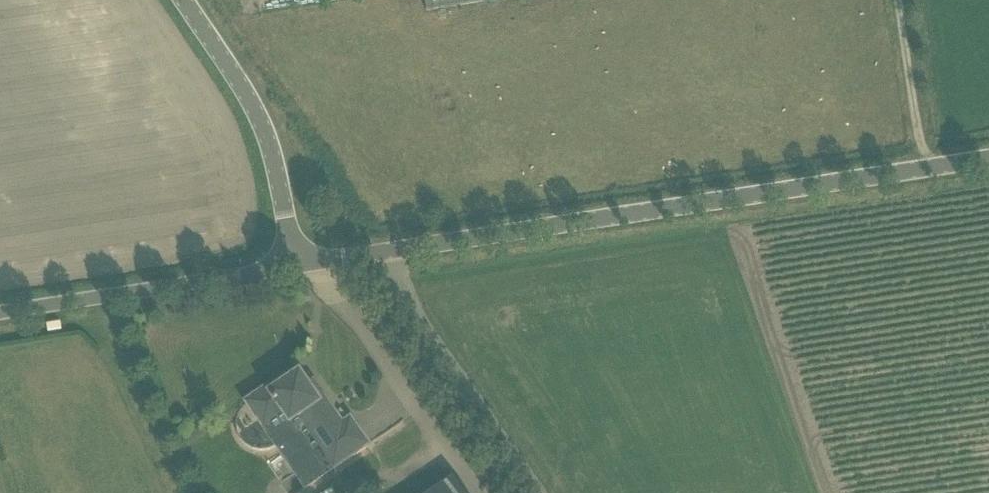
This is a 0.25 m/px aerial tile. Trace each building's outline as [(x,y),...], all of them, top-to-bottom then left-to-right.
[(427,12),(506,0),(425,0),(427,12)] [(592,22),(602,20),(598,0),(587,0),(592,22)] [(836,88),(825,0),(676,18),(686,97),(729,92),(730,101),(836,88)] [(47,326),(48,328),(48,331),(48,333),(62,331),(61,324),(58,324),(47,326)] [(307,385),(303,379),(293,386),(288,380),(286,377),(247,404),(240,411),(237,419),(237,429),(240,438),(247,445),(255,449),(265,450),(274,448),(275,447),(276,446),(296,474),(297,476),(325,457),(333,469),(335,470),(336,470),(368,447),(369,447),(351,421),(343,427),(312,381),(307,385)] [(454,481),(436,492),(463,492),(454,481)]
